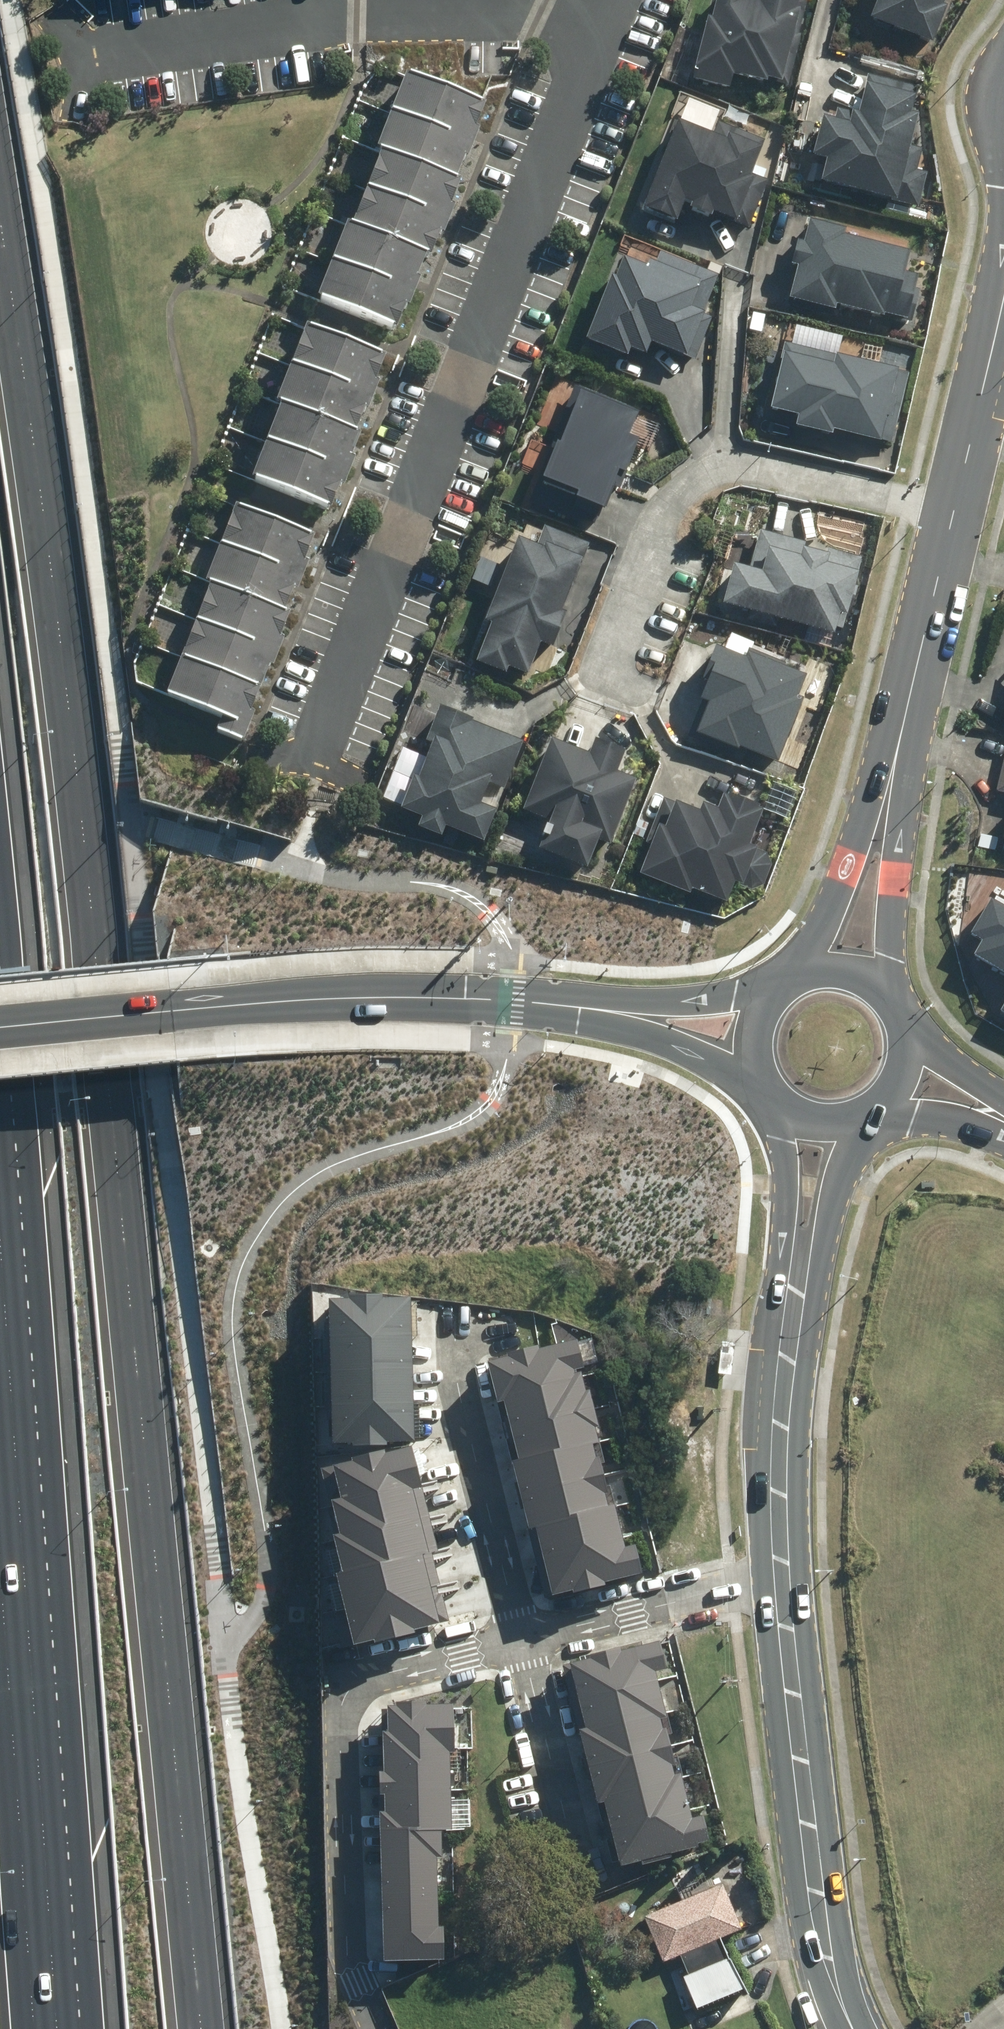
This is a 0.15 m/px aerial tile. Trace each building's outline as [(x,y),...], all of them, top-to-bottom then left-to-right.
[(694,82),(732,89),(734,76),(782,85),(799,0),(710,0),(694,82)] [(869,23),(934,49),(950,10),(944,7),(947,0),(878,0),(869,23)] [(828,159),(822,182),(920,208),(931,166),(910,160),(922,113),(914,111),(921,86),(869,72),(858,112),(838,107),(835,118),(823,114),(813,155),(828,159)] [(485,111),(403,78),(372,156),(379,159),(351,229),(343,226),(314,300),(397,333),(418,283),(415,281),(423,260),(430,263),(461,186),(456,184),(485,111)] [(712,134),(676,121),(644,208),(679,221),(684,205),(711,215),(712,212),(741,222),(757,179),(752,177),(766,137),(718,120),(712,134)] [(913,251),(846,233),(811,224),(806,244),(793,240),(785,269),(799,273),(792,299),(909,331),(924,275),(908,271),(913,251)] [(695,307),(708,272),(657,253),(652,266),(625,256),(617,279),(611,276),(588,339),(628,354),(631,346),(648,353),(652,341),(690,355),(706,311),(695,307)] [(386,361),(304,328),(275,403),(278,405),(250,477),(328,508),(357,436),(386,361)] [(904,370),(785,343),(770,409),(797,415),(795,425),(886,446),(904,370)] [(604,508),(618,473),(629,477),(643,441),(633,437),(642,413),(576,386),(537,481),(604,508)] [(314,541),(233,509),(205,579),(210,581),(165,693),(222,716),(216,733),(239,742),(291,613),(286,611),(314,541)] [(535,543),(519,537),(474,659),(509,672),(511,667),(531,674),(543,641),(559,647),(571,614),(565,612),(590,544),(541,525),(535,543)] [(866,558),(759,528),(748,567),(734,563),(722,609),(833,639),(840,615),(850,617),(866,558)] [(745,657),(716,646),(703,680),(709,683),(690,732),(781,767),(806,700),(797,697),(807,670),(748,648),(745,657)] [(526,741),(442,705),(424,745),(434,749),(421,780),(414,777),(402,806),(421,815),(416,827),(441,838),(446,825),(485,842),(498,811),(482,805),(491,784),(505,790),(526,741)] [(591,753),(553,738),(523,810),(552,822),(540,851),(586,870),(599,840),(614,846),(640,781),(618,772),(627,751),(597,738),(591,753)] [(672,799),(638,872),(690,896),(693,890),(727,905),(737,883),(745,886),(761,850),(750,845),(766,810),(727,792),(719,811),(702,803),(699,811),(672,799)] [(410,1301),(330,1302),(331,1336),(410,1336),(410,1301)] [(410,1336),(331,1336),(331,1370),(411,1370),(410,1336)] [(566,1352),(489,1369),(504,1436),(523,1432),(529,1457),(514,1460),(530,1531),(543,1528),(559,1598),(636,1581),(630,1553),(616,1556),(593,1454),(602,1452),(585,1378),(573,1381),(566,1352)] [(411,1370),(331,1370),(331,1405),(411,1404),(411,1370)] [(411,1404),(331,1405),(331,1439),(411,1438),(411,1404)] [(411,1443),(325,1464),(333,1500),(410,1481),(420,1478),(411,1443)] [(418,1512),(410,1481),(333,1500),(341,1531),(418,1512)] [(427,1547),(418,1512),(341,1531),(331,1533),(339,1568),(421,1548),(427,1547)] [(421,1548),(339,1568),(348,1604),(430,1584),(421,1548)] [(430,1584),(348,1604),(357,1640),(439,1620),(430,1584)] [(660,1641),(562,1667),(616,1869),(711,1844),(704,1815),(694,1817),(657,1676),(668,1673),(660,1641)] [(462,1708),(385,1706),(379,1964),(451,1965),(452,1909),(437,1909),(438,1874),(448,1875),(449,1839),(458,1840),(460,1762),(467,1763),(468,1741),(461,1741),(462,1708)] [(723,1883),(642,1918),(661,1964),(681,1955),(721,1938),(742,1929),(723,1883)] [(744,1992),(721,1938),(681,1955),(689,1973),(679,1977),(695,2013),(744,1992)]
